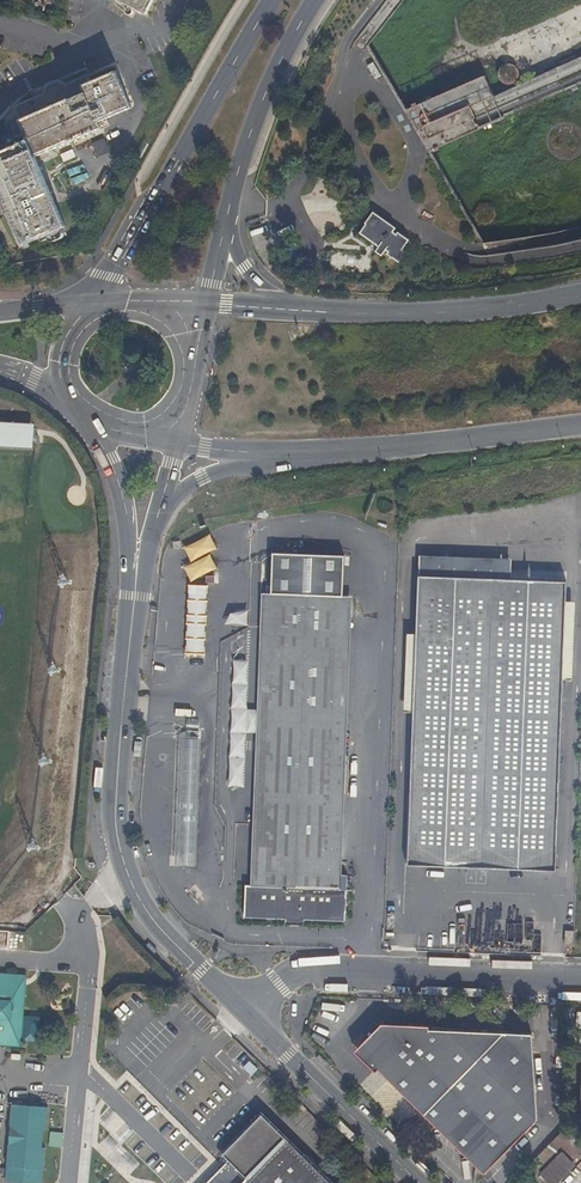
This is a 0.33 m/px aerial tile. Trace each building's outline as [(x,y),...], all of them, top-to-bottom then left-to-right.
[(148,9),(153,0),(131,0),(148,9)] [(134,103),(118,66),(90,78),(88,73),(66,83),(58,79),(46,85),(43,94),(17,106),(29,132),(39,154),(106,124),(103,118),(134,103)] [(39,154),(29,132),(0,145),(0,179),(25,238),(67,220),(39,154)] [(389,229),(368,214),(355,235),(374,248),(371,254),(379,258),(381,255),(403,268),(415,248),(403,239),(393,234),(390,236),(386,233),(389,229)] [(36,447),(37,426),(0,424),(0,445),(36,447)] [(182,568),(190,584),(218,570),(210,553),(217,549),(210,535),(183,549),(191,563),(182,568)] [(245,888),(244,920),(287,922),(287,927),(303,928),(304,923),(346,925),(348,878),(342,878),(353,599),(343,598),(345,558),(273,555),(271,596),(262,595),(258,711),(257,735),(251,888),(245,888)] [(422,866),(421,897),(540,902),(541,871),(556,871),(563,680),(564,641),(567,582),(424,577),(419,577),(417,635),(415,674),(408,865),(422,866)] [(185,654),(205,655),(208,587),(188,586),(185,654)] [(231,625),(249,625),(249,612),(231,612),(231,625)] [(415,674),(417,635),(408,635),(406,673),(415,674)] [(223,651),(235,651),(235,638),(224,638),(223,651)] [(564,641),(563,680),(572,679),(573,641),(564,641)] [(197,866),(202,740),(179,739),(175,850),(178,850),(177,865),(197,866)] [(565,946),(574,946),(574,931),(565,931),(565,946)] [(0,973),(0,1044),(16,1046),(21,975),(0,973)] [(537,1115),(531,1028),(429,1025),(426,1021),(403,1021),(380,1019),(356,1045),(482,1169),(537,1115)] [(11,1104),(5,1180),(41,1182),(44,1182),(50,1108),(11,1104)] [(262,1115),(222,1155),(229,1161),(207,1182),(331,1182),(262,1115)] [(562,1154),(548,1167),(561,1179),(574,1166),(562,1154)] [(541,1174),(550,1182),(557,1182),(561,1179),(548,1167),(541,1174)]
